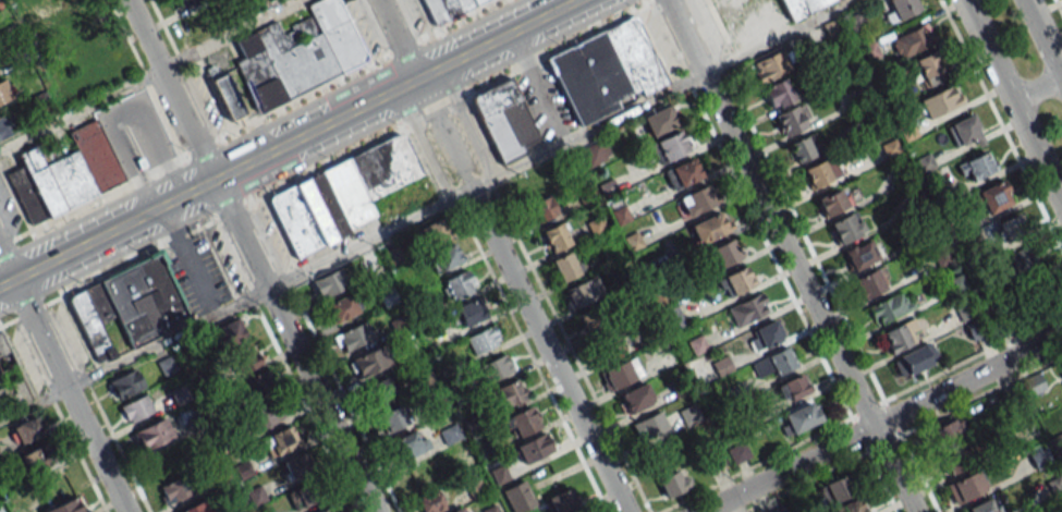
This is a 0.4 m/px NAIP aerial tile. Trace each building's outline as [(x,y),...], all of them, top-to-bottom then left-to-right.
[(341,0),(317,0),(306,4),(311,17),(280,31),(276,22),(234,39),(242,58),(234,61),(255,111),(368,64),(341,0)] [(430,23),(483,0),(421,0),(430,23)] [(730,50),(769,34),(767,28),(836,0),(711,0),(730,50)] [(886,15),(890,23),(920,9),(915,0),(888,0),(893,11),(886,15)] [(636,15),(545,55),(576,126),(667,86),(636,15)] [(901,59),(935,42),(926,23),(891,40),(901,59)] [(926,85),(948,74),(935,50),(913,61),(926,85)] [(750,64),(759,84),(787,71),(778,51),(750,64)] [(210,79),(229,120),(245,113),(225,72),(210,79)] [(521,145),(538,138),(511,76),(469,95),(500,165),(525,154),(521,145)] [(760,90),(771,110),(797,96),(786,76),(760,90)] [(1,79),(0,80),(0,103),(11,97),(1,79)] [(928,119),(963,102),(954,83),(919,100),(928,119)] [(811,122),(801,102),(773,117),(784,137),(811,122)] [(651,137),(677,125),(667,105),(642,117),(651,137)] [(16,130),(5,113),(0,116),(0,140),(16,130)] [(982,139),(972,114),(947,124),(956,149),(982,139)] [(124,183),(97,119),(67,132),(75,149),(65,153),(58,137),(18,154),(23,166),(6,172),(29,224),(124,183)] [(649,144),(659,165),(690,150),(680,129),(649,144)] [(787,145),(796,164),(823,152),(814,132),(787,145)] [(293,256),(378,221),(369,199),(422,177),(405,136),(267,191),(293,256)] [(610,155),(601,138),(579,151),(588,168),(610,155)] [(963,163),(972,181),(995,169),(986,151),(963,163)] [(803,169),(812,189),(841,174),(832,155),(803,169)] [(672,189),(701,176),(693,157),(663,170),(672,189)] [(976,193),(987,215),(1014,201),(1002,179),(976,193)] [(677,198),(686,216),(715,203),(706,184),(677,198)] [(850,205),(843,187),(816,199),(823,216),(850,205)] [(558,213),(549,195),(528,205),(537,223),(558,213)] [(630,219),(624,205),(610,211),(617,226),(630,219)] [(731,230),(721,210),(689,226),(700,246),(731,230)] [(830,223),(838,243),(864,232),(855,212),(830,223)] [(995,224),(1002,240),(1026,229),(1019,213),(995,224)] [(593,237),(608,229),(600,215),(585,224),(593,237)] [(448,239),(440,218),(416,228),(424,248),(448,239)] [(551,253),(572,241),(561,221),(540,233),(551,253)] [(709,249),(719,269),(741,257),(732,238),(709,249)] [(844,251),(853,271),(879,259),(870,240),(844,251)] [(1040,261),(1030,243),(1014,252),(1025,270),(1040,261)] [(435,271),(461,263),(454,244),(429,252),(435,271)] [(551,260),(561,282),(581,273),(571,251),(551,260)] [(165,254),(67,291),(94,362),(192,325),(165,254)] [(716,279),(726,298),(755,283),(746,265),(716,279)] [(889,287),(881,267),(853,279),(861,299),(889,287)] [(311,281),(319,299),(348,287),(340,268),(311,281)] [(440,281),(450,302),(477,290),(467,269),(440,281)] [(572,308),(602,293),(593,275),(563,290),(572,308)] [(956,293),(967,287),(961,275),(950,280),(956,293)] [(378,294),(384,306),(397,300),(391,288),(378,294)] [(727,308),(736,327),(770,311),(761,292),(727,308)] [(324,304),(332,323),(359,311),(351,293),(324,304)] [(462,327),(486,318),(479,298),(455,307),(462,327)] [(973,341),(989,332),(971,300),(955,309),(973,341)] [(685,324),(674,302),(660,309),(671,331),(685,324)] [(578,315),(584,330),(613,318),(606,303),(578,315)] [(409,328),(402,315),(390,322),(397,334),(409,328)] [(261,363),(237,317),(213,329),(237,375),(261,363)] [(756,352),(784,338),(774,319),(746,333),(756,352)] [(889,353),(914,343),(910,331),(917,329),(913,319),(881,332),(889,353)] [(374,340),(367,322),(333,335),(340,353),(374,340)] [(471,354),(500,344),(494,326),(465,336),(471,354)] [(625,350),(616,326),(590,337),(599,360),(625,350)] [(30,400),(2,333),(0,334),(0,413),(30,400)] [(937,361),(928,342),(894,359),(903,378),(937,361)] [(390,364),(381,345),(348,360),(357,379),(390,364)] [(759,380),(795,369),(789,349),(753,360),(759,380)] [(478,366),(486,383),(515,371),(508,353),(478,366)] [(605,389),(640,381),(636,360),(600,369),(605,389)] [(117,400),(144,387),(135,369),(108,382),(117,400)] [(247,404),(276,393),(267,370),(238,381),(247,404)] [(776,382),(781,401),(809,393),(804,375),(776,382)] [(374,408),(396,397),(386,376),(364,387),(374,408)] [(524,397),(513,379),(488,394),(499,412),(524,397)] [(652,403),(643,384),(617,396),(626,415),(652,403)] [(116,406),(123,424),(154,413),(147,395),(116,406)] [(245,415),(254,433),(288,416),(279,398),(245,415)] [(822,420),(813,401),(779,417),(788,436),(822,420)] [(678,411),(685,427),(702,419),(695,403),(678,411)] [(378,415),(388,433),(408,422),(398,404),(378,415)] [(504,419),(515,440),(541,427),(530,406),(504,419)] [(634,436),(657,446),(670,419),(647,408),(634,436)] [(20,448),(46,431),(35,414),(9,430),(20,448)] [(144,452),(173,436),(162,417),(133,433),(144,452)] [(966,439),(959,418),(928,428),(935,449),(966,439)] [(262,438),(271,457),(300,443),(291,425),(262,438)] [(393,441),(404,460),(428,446),(417,427),(393,441)] [(554,450),(546,432),(515,446),(523,464),(554,450)] [(733,464),(751,457),(744,441),(726,449),(733,464)] [(19,455),(27,474),(54,462),(45,443),(19,455)] [(949,475),(976,463),(967,443),(940,455),(949,475)] [(281,464),(291,480),(314,466),(304,450),(281,464)] [(253,474),(247,460),(233,466),(239,480),(253,474)] [(691,487),(682,468),(657,479),(666,498),(691,487)] [(945,484),(954,503),(988,488),(980,469),(945,484)] [(817,488),(826,506),(856,492),(847,473),(817,488)] [(158,486),(164,504),(187,496),(181,478),(158,486)] [(1061,492),(1061,478),(1051,478),(1051,492),(1061,492)] [(295,511),(325,498),(317,479),(287,491),(295,511)] [(252,505),(266,499),(260,487),(247,492),(252,505)] [(570,487),(547,497),(554,511),(571,511),(580,508),(570,487)] [(435,488),(415,499),(422,511),(437,511),(445,507),(435,488)] [(76,496),(42,511),(84,511),(76,496)] [(835,511),(865,511),(858,496),(833,508),(835,511)] [(968,511),(998,511),(990,496),(966,508),(968,511)] [(199,499),(180,511),(207,511),(199,499)]
